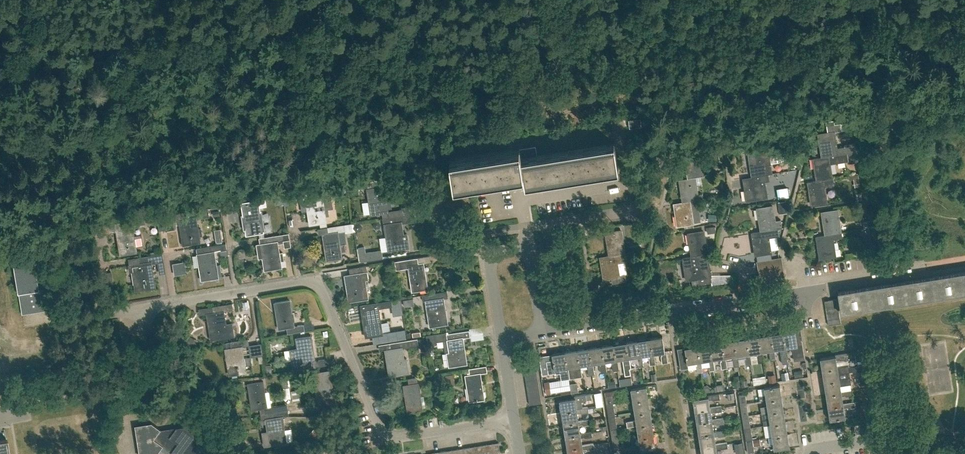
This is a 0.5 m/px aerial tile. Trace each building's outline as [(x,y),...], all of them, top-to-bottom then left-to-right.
[(630,128),(642,127),(641,119),(629,120),(630,128)] [(829,155),(847,152),(857,151),(856,142),(846,144),(846,146),(836,148),(834,132),(819,134),(822,156),(829,155)] [(615,145),(595,148),(538,157),(536,148),(450,161),(453,182),(523,171),(525,181),(619,166),(615,145)] [(758,175),(767,174),(772,173),(768,151),(764,151),(749,154),(752,171),(758,170),(758,175)] [(689,178),(695,177),(704,175),(702,160),(708,159),(706,152),(700,153),(685,155),(689,178)] [(817,180),(832,177),(830,164),(849,161),(847,152),(829,155),(822,156),(813,158),(817,180)] [(713,166),(714,181),(727,180),(727,165),(713,166)] [(768,179),(767,174),(758,175),(751,176),(749,177),(750,181),(744,182),(747,200),(762,197),(759,181),(768,179)] [(683,201),(689,200),(699,199),(703,198),(702,193),(698,194),(695,177),(689,178),(680,179),(683,201)] [(827,201),(824,186),(833,184),(832,177),(817,180),(816,180),(813,181),(814,181),(815,185),(809,186),(812,203),(827,201)] [(356,184),(348,185),(348,186),(349,195),(360,194),(359,186),(356,186),(356,184)] [(371,214),(383,212),(384,218),(403,215),(402,210),(387,212),(386,208),(390,208),(388,198),(386,199),(384,186),(367,189),(371,214)] [(311,191),(302,193),(303,199),(306,198),(307,198),(309,210),(308,211),(310,224),(327,221),(325,221),(324,215),(329,215),(328,208),(332,202),(331,194),(329,194),(328,189),(311,191)] [(283,196),(275,197),(276,203),(278,205),(284,204),(283,196)] [(259,199),(241,202),(241,203),(246,235),(264,232),(259,200),(259,199)] [(689,200),(683,201),(682,201),(682,202),(679,202),(680,202),(681,206),(675,207),(678,225),(693,223),(689,200)] [(761,231),(778,228),(782,227),(781,219),(775,220),(773,206),(757,208),(761,231)] [(180,220),(183,244),(200,242),(199,235),(202,235),(201,228),(198,229),(197,218),(209,216),(208,208),(157,216),(160,231),(167,230),(175,229),(174,221),(180,220)] [(825,234),(841,232),(837,209),(822,212),(825,234)] [(404,221),(403,215),(384,218),(389,250),(406,247),(409,247),(407,234),(404,234),(402,222),(404,221)] [(138,252),(134,226),(140,225),(139,219),(110,223),(111,231),(117,230),(121,254),(138,252)] [(352,231),(351,223),(328,227),(329,233),(323,234),(328,260),(343,257),(342,251),(346,250),(345,244),(340,244),(338,231),(346,230),(346,232),(352,231)] [(780,235),(778,228),(761,231),(752,232),(756,254),(770,252),(771,251),(769,237),(780,235)] [(616,254),(625,252),(621,230),(606,232),(609,250),(615,249),(616,254)] [(698,255),(707,253),(704,231),(688,233),(691,251),(697,250),(698,255)] [(841,232),(825,234),(817,236),(820,258),(840,255),(839,249),(834,250),(833,238),(841,236),(841,232)] [(280,252),(278,241),(285,240),(284,234),(267,237),(268,243),(258,244),(259,254),(260,254),(261,257),(263,257),(265,270),(282,267),(281,261),(284,260),(283,252),(280,252)] [(867,253),(873,252),(871,237),(865,238),(867,253)] [(202,280),(219,277),(217,265),(215,251),(227,249),(226,243),(220,244),(197,248),(202,280)] [(358,247),(361,261),(373,259),(371,251),(365,252),(364,246),(358,247)] [(34,250),(34,248),(12,251),(22,313),(46,310),(43,288),(48,287),(42,249),(34,250)] [(619,275),(617,262),(626,260),(625,252),(616,254),(609,255),(606,255),(606,256),(607,256),(608,260),(602,261),(604,278),(612,277),(613,283),(626,281),(625,274),(619,275)] [(769,259),(771,259),(770,252),(756,254),(757,261),(768,259),(769,259)] [(135,290),(139,290),(156,287),(152,262),(164,260),(163,253),(139,257),(140,263),(134,264),(135,270),(132,271),(135,290)] [(707,253),(698,255),(683,257),(687,279),(698,278),(699,284),(712,281),(708,261),(707,253)] [(428,288),(424,263),(431,261),(430,255),(395,261),(397,269),(409,267),(413,291),(428,288)] [(349,301),(365,298),(369,298),(366,280),(369,279),(367,265),(350,268),(351,274),(345,275),(349,301)] [(964,293),(964,271),(933,276),(937,297),(964,293)] [(772,276),(773,282),(785,280),(784,274),(772,276)] [(761,284),(773,282),(772,276),(760,278),(761,284)] [(905,302),(937,297),(933,276),(902,281),(905,302)] [(873,307),(905,302),(902,281),(870,286),(873,307)] [(841,312),(873,307),(870,286),(838,291),(839,298),(841,312)] [(448,323),(444,298),(448,297),(447,291),(422,295),(423,301),(426,301),(430,326),(448,323)] [(292,313),(290,300),(275,302),(279,328),(287,327),(288,333),(305,331),(304,324),(294,326),(293,319),(295,319),(294,313),(292,313)] [(366,337),(383,334),(379,308),(393,306),(392,300),(361,304),(366,337)] [(227,324),(225,311),(231,310),(230,303),(213,306),(214,312),(207,313),(212,339),(234,336),(232,323),(227,324)] [(826,313),(839,311),(838,304),(825,306),(826,313)] [(827,319),(840,317),(839,311),(826,313),(827,319)] [(840,317),(827,319),(828,324),(828,325),(841,323),(840,317)] [(284,329),(263,335),(266,347),(277,344),(276,341),(287,338),(284,329)] [(449,366),(452,366),(468,363),(463,338),(471,336),(470,330),(447,334),(450,352),(446,352),(449,366)] [(785,347),(787,347),(792,346),(795,360),(804,358),(801,340),(802,340),(802,339),(797,340),(795,330),(783,332),(785,347)] [(396,333),(397,339),(406,338),(405,331),(396,333)] [(788,358),(787,347),(785,347),(783,332),(771,334),(773,349),(775,349),(780,348),(783,364),(788,363),(787,358),(788,358)] [(776,360),(775,349),(773,349),(771,334),(758,336),(761,351),(762,351),(770,350),(771,353),(769,353),(771,361),(776,360)] [(325,359),(315,360),(311,335),(296,338),(298,348),(289,349),(293,371),(326,365),(325,359)] [(653,354),(654,353),(662,352),(662,355),(661,355),(662,363),(668,362),(666,351),(665,351),(663,336),(650,338),(653,354)] [(764,362),(762,351),(761,351),(758,336),(746,337),(749,353),(750,353),(758,352),(758,355),(757,355),(759,363),(764,362)] [(752,364),(750,353),(749,353),(746,337),(734,339),(737,355),(738,355),(746,354),(746,357),(745,357),(746,365),(752,364)] [(402,347),(418,345),(417,338),(391,343),(392,349),(385,350),(390,376),(407,373),(406,367),(409,367),(407,358),(404,358),(402,347)] [(656,364),(654,353),(653,354),(650,338),(638,340),(641,356),(642,355),(650,354),(650,357),(649,357),(650,365),(656,364)] [(230,375),(247,372),(246,365),(252,364),(251,357),(244,358),(243,346),(249,345),(248,339),(231,342),(232,348),(226,349),(230,375)] [(740,366),(738,355),(737,355),(734,339),(722,341),(724,357),(726,357),(733,356),(734,359),(733,359),(734,367),(740,366)] [(644,366),(642,355),(641,356),(638,340),(626,342),(629,357),(630,357),(637,356),(638,359),(637,359),(638,367),(644,366)] [(728,368),(726,357),(724,357),(722,341),(710,343),(712,359),(713,359),(721,358),(722,361),(721,361),(722,369),(728,368)] [(632,368),(630,357),(629,357),(626,342),(614,344),(616,359),(618,359),(625,358),(626,361),(625,361),(627,375),(631,374),(630,368),(632,368)] [(715,370),(713,359),(712,359),(710,343),(697,345),(700,361),(701,361),(709,360),(710,363),(708,363),(710,371),(715,370)] [(619,370),(618,359),(616,359),(614,344),(602,346),(604,361),(606,361),(613,360),(613,363),(614,371),(619,370)] [(703,372),(701,361),(700,361),(697,345),(685,347),(686,352),(678,354),(681,369),(688,368),(688,363),(697,362),(697,365),(696,365),(697,373),(703,372)] [(607,372),(606,361),(604,361),(602,346),(589,348),(592,363),(593,363),(601,362),(601,365),(600,365),(602,373),(607,372)] [(595,374),(593,363),(592,363),(589,348),(577,350),(580,365),(581,365),(589,364),(589,367),(588,367),(589,375),(595,374)] [(577,350),(565,352),(567,367),(569,367),(571,378),(583,376),(581,365),(580,365),(577,350)] [(565,379),(571,378),(569,367),(567,367),(565,352),(552,354),(554,360),(547,361),(546,355),(540,356),(543,375),(556,372),(556,369),(564,368),(565,371),(564,371),(565,379)] [(838,368),(838,366),(837,359),(840,358),(840,359),(848,358),(847,353),(835,354),(835,355),(820,358),(822,370),(838,368)] [(524,368),(536,366),(535,360),(523,362),(524,368)] [(858,365),(859,372),(868,370),(867,363),(858,365)] [(838,368),(822,370),(824,383),(840,380),(840,378),(849,377),(848,371),(850,371),(849,364),(838,366),(838,368)] [(470,401),(485,399),(481,373),(487,372),(486,366),(465,369),(470,401)] [(334,396),(330,370),(313,373),(318,399),(326,397),(327,403),(344,401),(343,394),(334,396)] [(763,371),(765,379),(773,377),(771,370),(763,371)] [(749,380),(762,379),(762,372),(748,372),(749,380)] [(447,385),(455,384),(454,373),(445,374),(447,385)] [(408,411),(423,408),(419,383),(426,381),(425,375),(408,378),(409,384),(404,385),(408,411)] [(860,377),(861,384),(870,383),(869,375),(860,377)] [(842,392),(842,391),(841,385),(852,383),(851,376),(849,377),(840,378),(840,380),(824,383),(826,395),(842,392)] [(261,414),(278,411),(278,405),(268,407),(264,381),(248,383),(253,409),(260,408),(261,414)] [(573,381),(553,382),(554,390),(573,388),(573,381)] [(760,401),(766,400),(782,397),(780,385),(764,387),(765,395),(760,396),(760,401)] [(633,401),(648,398),(646,386),(631,388),(633,401)] [(844,404),(844,403),(842,395),(846,395),(846,396),(853,395),(852,389),(842,391),(842,392),(826,395),(828,407),(844,404)] [(575,397),(560,399),(562,412),(577,409),(577,408),(583,407),(582,401),(587,400),(587,399),(592,398),(591,393),(586,394),(575,396),(575,397)] [(695,411),(711,409),(710,407),(709,399),(713,399),(713,400),(720,399),(719,393),(708,395),(708,396),(693,399),(695,411)] [(607,405),(613,404),(612,395),(605,396),(607,405)] [(541,396),(529,398),(530,404),(542,402),(541,396)] [(768,412),(784,409),(782,397),(766,400),(767,407),(762,408),(762,413),(768,412)] [(635,413),(650,410),(648,398),(633,401),(635,413)] [(844,404),(828,407),(830,419),(846,417),(844,407),(848,407),(848,408),(855,407),(854,401),(844,403),(844,404)] [(713,421),(712,419),(711,412),(715,411),(715,412),(722,411),(721,405),(710,407),(711,409),(695,411),(697,423),(713,421)] [(579,422),(579,420),(578,412),(581,412),(581,413),(589,412),(588,406),(583,407),(577,408),(577,409),(562,412),(564,424),(579,422)] [(609,417),(616,416),(614,407),(607,408),(609,417)] [(558,409),(549,410),(550,419),(558,419),(558,409)] [(786,422),(784,409),(768,412),(769,419),(763,420),(764,425),(770,424),(786,422)] [(637,425),(652,423),(650,410),(635,413),(636,420),(627,422),(628,426),(637,425)] [(278,411),(261,414),(262,420),(266,419),(270,445),(287,442),(283,416),(279,417),(278,411)] [(715,433),(714,432),(713,424),(716,423),(717,424),(724,423),(723,418),(712,419),(713,421),(697,423),(699,436),(715,433)] [(581,434),(581,432),(580,425),(583,424),(583,425),(591,424),(590,419),(579,420),(579,422),(564,424),(566,436),(581,434)] [(611,429),(617,428),(616,420),(609,421),(611,429)] [(857,421),(847,422),(848,431),(857,431),(857,421)] [(772,436),(788,434),(786,422),(770,424),(772,436)] [(152,423),(136,426),(140,453),(156,453),(157,453),(163,446),(174,453),(198,453),(203,447),(194,441),(192,425),(176,428),(169,436),(152,423)] [(639,437),(654,435),(652,423),(637,425),(639,437)] [(717,445),(716,444),(715,436),(718,435),(719,436),(726,435),(725,430),(714,432),(715,433),(699,436),(701,448),(717,445)] [(583,446),(583,445),(582,437),(585,436),(585,438),(593,436),(592,431),(581,432),(581,434),(566,436),(568,448),(583,446)] [(613,442),(619,441),(618,432),(611,433),(613,442)] [(764,433),(757,434),(759,443),(766,442),(764,433)] [(788,434),(772,436),(774,449),(790,446),(788,434)] [(654,435),(639,437),(641,450),(656,447),(654,435)] [(6,438),(5,438),(0,439),(1,441),(0,441),(0,453),(9,453),(6,438)] [(755,452),(753,443),(753,440),(746,441),(747,444),(748,453),(755,452)] [(499,442),(498,442),(492,443),(494,453),(501,453),(499,442)] [(701,448),(702,453),(718,453),(717,448),(720,448),(721,449),(728,448),(727,442),(716,444),(717,445),(701,448)] [(744,453),(742,442),(735,443),(736,453),(738,453),(744,453)] [(568,448),(568,453),(584,453),(584,449),(587,449),(587,450),(595,449),(594,443),(583,445),(583,446),(568,448)] [(615,453),(621,453),(620,444),(613,445),(615,453)]
